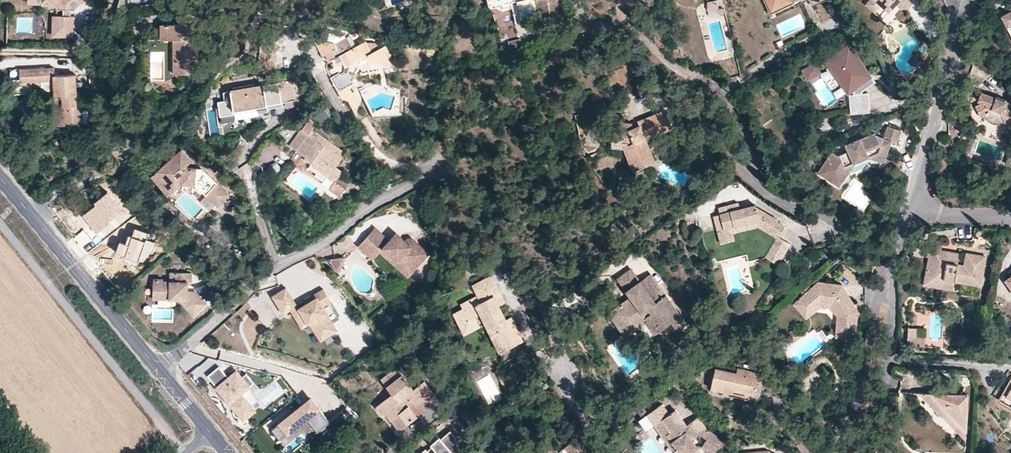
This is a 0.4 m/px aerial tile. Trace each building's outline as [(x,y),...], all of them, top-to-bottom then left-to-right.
[(84,0),(51,0),(60,10),(63,10),(63,16),(54,16),(54,35),(73,35),(74,16),(69,16),(69,10),(72,10),(80,2),(80,4),(84,0)] [(489,6),(493,7),(517,2),(521,20),(532,18),(532,15),(536,14),(535,9),(541,8),(542,13),(549,11),(546,0),(488,0),(489,6)] [(768,10),(779,5),(780,7),(791,2),(792,5),(802,0),(764,0),(768,10)] [(873,0),(869,0),(865,6),(882,19),(888,11),(873,0)] [(888,11),(895,3),(900,7),(907,6),(912,0),(911,0),(873,0),(888,11)] [(1000,11),(1006,20),(1010,17),(1010,18),(1010,5),(1000,11)] [(722,16),(725,14),(724,10),(722,8),(720,8),(719,9),(717,10),(716,12),(717,14),(718,16),(720,17),(722,16)] [(160,25),(160,40),(162,40),(163,52),(163,74),(197,74),(196,25),(186,25),(160,25)] [(335,43),(316,38),(315,44),(322,57),(328,53),(329,55),(333,54),(336,52),(338,56),(335,58),(332,60),(336,67),(343,64),(345,67),(343,72),(340,74),(339,72),(330,77),(342,99),(353,92),(349,85),(359,79),(356,75),(347,73),(350,66),(367,56),(369,60),(384,64),(384,59),(392,55),(387,44),(373,52),(365,42),(353,48),(346,38),(335,43)] [(162,40),(160,40),(147,40),(147,52),(151,52),(163,52),(162,40)] [(865,77),(848,52),(831,63),(850,91),(850,110),(869,110),(869,93),(860,93),(877,81),(871,73),(865,77)] [(929,64),(931,55),(922,52),(921,56),(919,61),(920,62),(929,64)] [(399,68),(392,55),(384,59),(384,64),(399,68)] [(259,74),(270,72),(269,62),(259,63),(259,74)] [(820,74),(815,65),(804,71),(808,79),(820,74)] [(54,68),(20,70),(20,82),(53,81),(55,98),(52,98),(53,107),(57,107),(58,125),(82,124),(81,104),(77,104),(75,75),(55,76),(54,68)] [(217,100),(220,114),(234,112),(235,118),(259,113),(259,109),(282,105),(281,102),(295,99),(292,79),(264,84),(264,87),(255,88),(254,85),(254,82),(233,86),(233,89),(223,90),(224,99),(217,100)] [(919,80),(914,86),(919,90),(924,85),(919,80)] [(365,101),(373,97),(369,91),(359,89),(365,101)] [(353,92),(342,99),(348,101),(356,114),(360,101),(355,91),(353,92)] [(975,99),(979,100),(978,103),(973,105),(978,115),(981,114),(983,117),(987,120),(992,122),(999,123),(1005,123),(1006,125),(1010,122),(1010,103),(1010,104),(1005,102),(1003,98),(993,95),(992,96),(978,92),(975,99)] [(891,95),(870,101),(874,113),(895,108),(891,95)] [(634,129),(633,127),(632,123),(614,121),(612,142),(625,144),(636,169),(632,171),(634,176),(647,171),(645,166),(654,162),(645,138),(644,135),(658,129),(659,133),(672,128),(665,110),(638,121),(639,124),(640,127),(634,129)] [(290,146),(306,157),(312,162),(310,165),(328,177),(335,167),(341,159),(309,135),(313,129),(317,125),(310,119),(290,146)] [(905,132),(892,126),(887,139),(900,144),(905,132)] [(346,152),(313,129),(309,135),(341,159),(346,152)] [(645,138),(659,133),(658,129),(644,135),(645,138)] [(853,165),(859,162),(872,158),(884,162),(887,164),(889,159),(893,149),(885,146),(879,132),(849,145),(851,151),(842,155),(836,151),(821,173),(842,187),(852,173),(846,168),(853,165)] [(92,134),(73,137),(75,147),(82,146),(82,142),(87,141),(88,146),(94,145),(92,134)] [(625,144),(612,142),(611,145),(622,147),(632,171),(636,169),(625,144)] [(182,150),(157,171),(166,182),(164,184),(171,192),(181,184),(182,184),(193,184),(194,184),(217,207),(228,195),(201,169),(188,168),(186,166),(191,162),(182,150)] [(887,164),(884,162),(882,167),(897,173),(901,164),(889,159),(887,164)] [(852,173),(859,162),(853,165),(846,168),(852,173)] [(335,167),(328,177),(334,182),(335,181),(342,171),(335,167)] [(166,182),(157,171),(151,176),(167,195),(171,192),(164,184),(166,182)] [(335,181),(334,182),(329,189),(339,197),(345,188),(335,181)] [(807,186),(799,181),(797,186),(804,190),(807,186)] [(83,216),(97,233),(110,223),(109,221),(122,211),(108,193),(95,203),(97,205),(83,216)] [(778,219),(757,207),(756,204),(740,209),(738,202),(719,208),(720,214),(715,215),(718,230),(753,220),(755,227),(759,226),(779,236),(785,225),(778,221),(778,219)] [(732,232),(755,227),(753,220),(718,230),(721,243),(734,240),(732,232)] [(872,223),(864,223),(864,230),(872,231),(872,223)] [(373,259),(380,251),(383,248),(397,262),(400,259),(413,270),(429,253),(414,239),(409,244),(405,240),(396,233),(390,240),(375,227),(358,245),(373,259)] [(146,234),(137,230),(134,239),(129,238),(128,243),(120,243),(116,253),(125,256),(125,258),(133,260),(139,261),(142,250),(149,252),(152,244),(144,241),(146,234)] [(410,235),(405,240),(409,244),(414,239),(410,235)] [(792,243),(779,236),(768,257),(780,264),(792,243)] [(925,255),(928,256),(928,254),(938,256),(939,249),(940,244),(927,242),(925,255)] [(383,248),(380,251),(407,277),(413,270),(400,259),(397,262),(383,248)] [(928,254),(928,256),(925,274),(943,277),(941,286),(952,287),(954,278),(979,283),(984,254),(965,252),(963,263),(956,263),(958,252),(939,249),(938,256),(928,254)] [(344,260),(334,254),(328,263),(338,269),(344,260)] [(619,280),(632,297),(637,293),(633,287),(641,282),(632,270),(619,280)] [(194,293),(186,292),(182,292),(182,288),(186,288),(186,284),(189,284),(190,275),(169,274),(167,283),(160,282),(160,280),(151,280),(151,299),(177,300),(192,316),(204,304),(194,293)] [(943,277),(925,274),(924,283),(941,286),(943,277)] [(632,297),(614,310),(623,321),(630,316),(638,328),(650,320),(652,318),(649,315),(652,314),(663,329),(672,323),(678,330),(686,325),(650,275),(641,282),(633,287),(637,293),(632,297)] [(492,296),(498,293),(489,278),(473,286),(478,296),(462,305),(463,309),(454,314),(459,324),(467,319),(472,329),(479,326),(488,328),(506,362),(527,351),(510,317),(504,320),(492,296)] [(838,337),(857,339),(860,311),(845,286),(820,283),(803,299),(810,305),(813,303),(833,310),(841,317),(838,337)] [(284,288),(270,297),(281,314),(289,309),(300,327),(309,322),(313,319),(317,321),(324,332),(334,325),(321,306),(330,300),(322,288),(309,296),(310,299),(297,308),(284,288)] [(508,313),(498,293),(492,296),(504,320),(510,317),(508,313)] [(810,305),(803,299),(796,305),(808,319),(817,312),(828,314),(835,321),(834,336),(838,337),(841,317),(833,310),(813,303),(810,305)] [(623,321),(614,310),(609,313),(626,337),(638,328),(630,316),(623,321)] [(652,318),(650,320),(658,332),(663,329),(652,314),(649,315),(652,318)] [(313,319),(309,322),(321,340),(337,329),(334,325),(324,332),(317,321),(313,319)] [(672,323),(663,329),(668,337),(678,330),(672,323)] [(797,329),(789,335),(795,343),(804,336),(797,329)] [(919,329),(908,329),(908,346),(926,347),(926,338),(919,338),(919,329)] [(927,329),(919,329),(919,338),(926,338),(927,329)] [(228,378),(219,366),(207,376),(244,419),(254,411),(240,393),(254,382),(246,373),(241,377),(236,371),(228,378)] [(382,379),(390,391),(394,396),(389,400),(388,398),(387,398),(376,407),(382,415),(384,413),(390,420),(398,413),(406,424),(416,416),(408,405),(430,389),(424,381),(413,390),(395,368),(382,379)] [(737,368),(736,373),(757,378),(758,373),(737,368)] [(757,378),(736,373),(715,369),(710,387),(745,395),(744,399),(752,401),(757,378)] [(438,399),(430,389),(408,405),(416,416),(438,399)] [(394,396),(390,391),(385,395),(387,398),(388,398),(389,400),(394,396)] [(925,398),(920,393),(921,398),(939,414),(952,415),(953,425),(958,430),(965,431),(966,393),(955,393),(955,395),(950,395),(950,393),(930,393),(925,398)] [(310,399),(271,430),(279,440),(306,419),(317,432),(329,422),(310,399)] [(703,436),(711,433),(707,429),(698,418),(687,426),(675,411),(669,415),(662,404),(647,415),(655,426),(662,422),(671,433),(667,436),(676,448),(692,441),(690,437),(694,433),(697,437),(702,434),(703,436)] [(398,413),(390,420),(398,430),(406,424),(398,413)] [(662,422),(655,426),(672,450),(676,448),(667,436),(671,433),(662,422)] [(450,431),(441,439),(439,437),(431,445),(432,447),(427,451),(426,449),(421,452),(459,452),(456,437),(450,431)] [(711,433),(703,436),(707,441),(702,448),(708,452),(718,452),(725,443),(711,433)] [(673,452),(674,452),(697,452),(699,451),(692,441),(676,448),(677,449),(673,452)] [(541,452),(579,452),(570,443),(559,452),(556,449),(552,452),(548,448),(541,452)]
